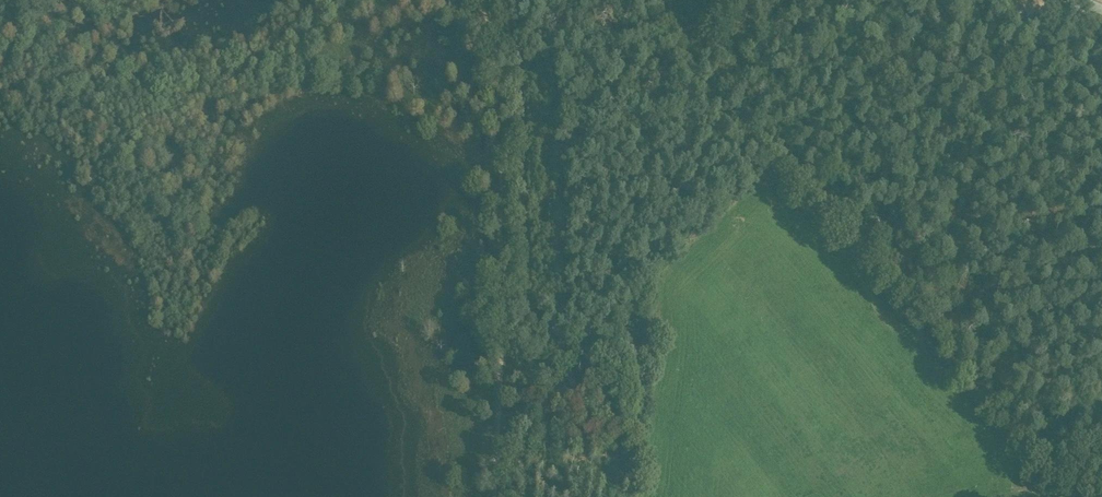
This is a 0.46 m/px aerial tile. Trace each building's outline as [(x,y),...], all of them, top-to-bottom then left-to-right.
[(1068,1),(1101,15),(1101,6),(1086,0),(1068,0),(1068,1)]
